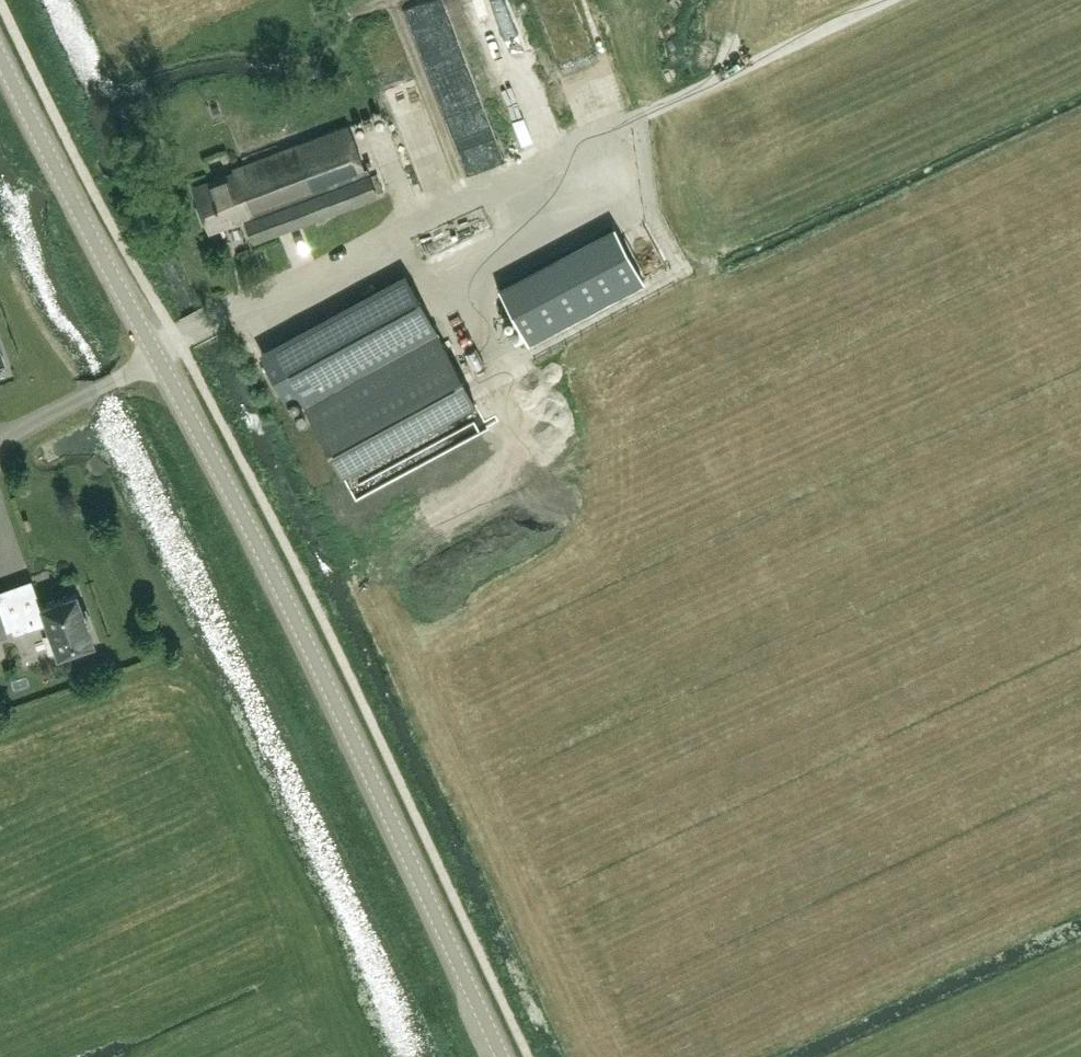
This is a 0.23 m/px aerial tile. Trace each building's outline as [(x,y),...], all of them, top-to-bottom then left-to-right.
[(242,216),(253,242),(376,195),(366,168),(364,169),(347,124),(231,168),(233,171),(192,187),(208,229),(242,216)] [(613,225),(497,286),(526,341),(642,279),(613,225)] [(473,399),(410,282),(264,361),(282,395),(295,388),(339,471),(473,399)] [(90,640),(92,640),(91,637),(85,622),(87,622),(82,609),(81,609),(75,593),(75,592),(75,590),(72,591),(73,592),(41,603),(41,602),(39,603),(39,605),(11,615),(8,621),(13,634),(46,622),(56,650),(55,650),(56,652),(58,651),(72,646),(74,652),(89,646),(87,641),(90,640)]
